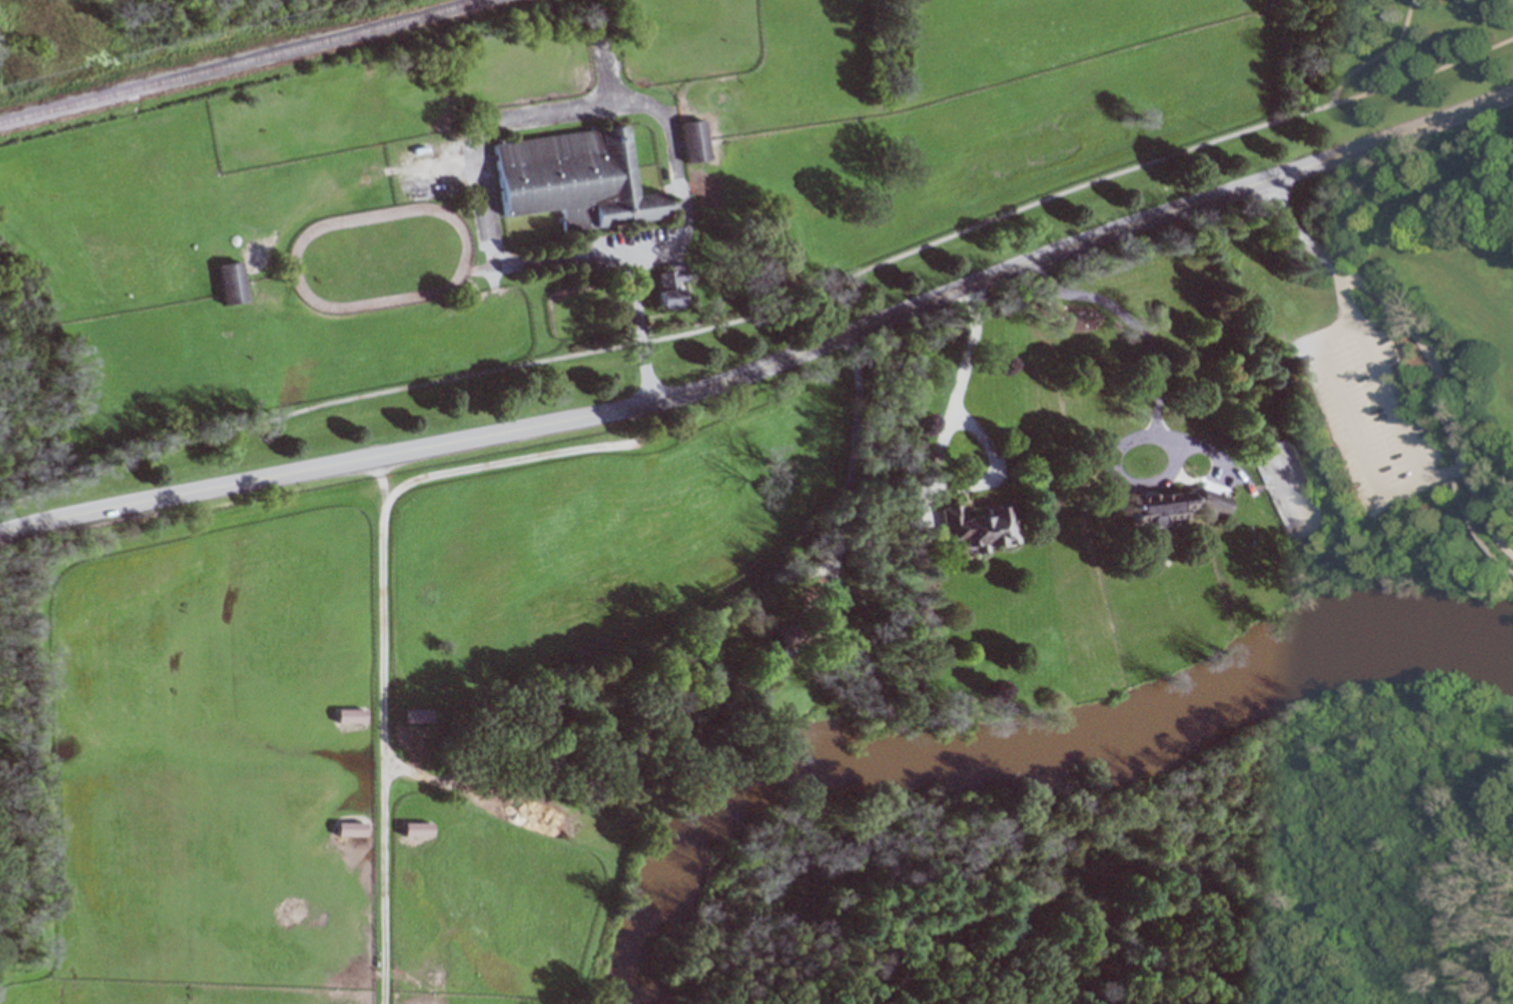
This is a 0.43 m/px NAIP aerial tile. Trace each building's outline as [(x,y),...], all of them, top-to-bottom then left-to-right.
[(710,160),(706,120),(683,123),(687,162),(710,160)] [(495,142),(503,217),(561,210),(563,230),(670,218),(667,192),(636,196),(629,127),(495,142)] [(224,305),(248,302),(243,261),(219,264),(224,305)] [(656,271),(661,310),(688,307),(683,268),(656,271)] [(1199,508),(1222,515),(1226,514),(1231,496),(1201,488),(1129,496),(1132,527),(1181,522),(1184,510),(1199,508)] [(941,547),(969,544),(970,550),(1020,546),(1016,503),(984,506),(985,513),(960,515),(959,505),(937,507),(941,547)] [(366,709),(338,709),(338,722),(366,722),(366,709)] [(405,722),(430,722),(430,709),(405,709),(405,722)] [(366,835),(366,822),(338,822),(338,836),(366,835)] [(432,823),(405,823),(405,835),(432,835),(432,823)]
